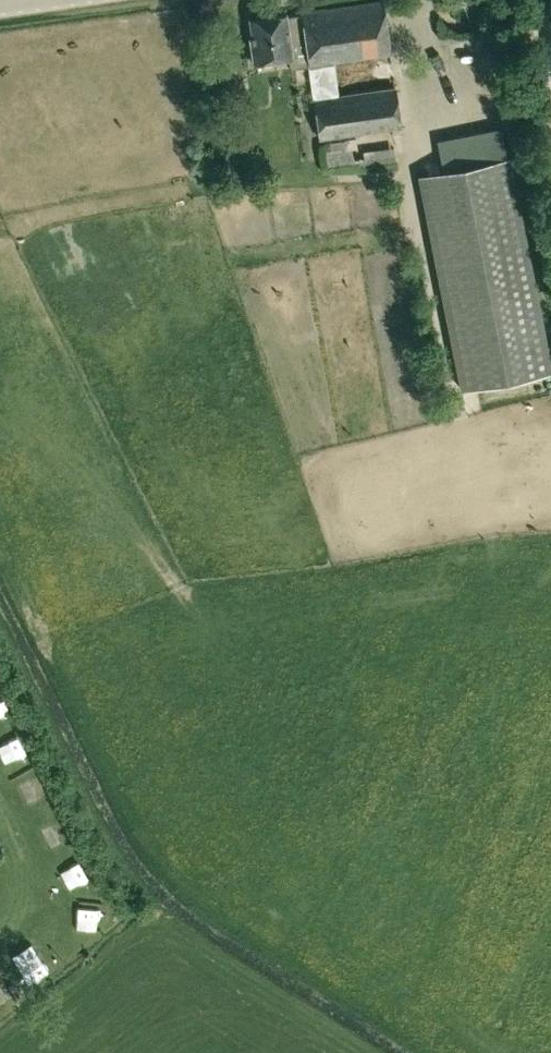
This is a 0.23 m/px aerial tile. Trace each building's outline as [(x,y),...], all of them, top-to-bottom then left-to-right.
[(291,67),(310,64),(321,137),(401,126),(395,88),(338,96),(334,61),(391,53),(383,0),(382,0),(303,11),(303,13),(286,15),(285,13),(252,18),(255,36),(252,36),(255,59),(289,54),(291,67)] [(382,87),(403,83),(400,70),(379,74),(382,87)] [(498,115),(510,116),(511,96),(499,95),(498,115)] [(419,175),(462,390),(550,372),(550,368),(509,157),(419,175)] [(85,927),(104,928),(105,903),(86,902),(85,927)]
